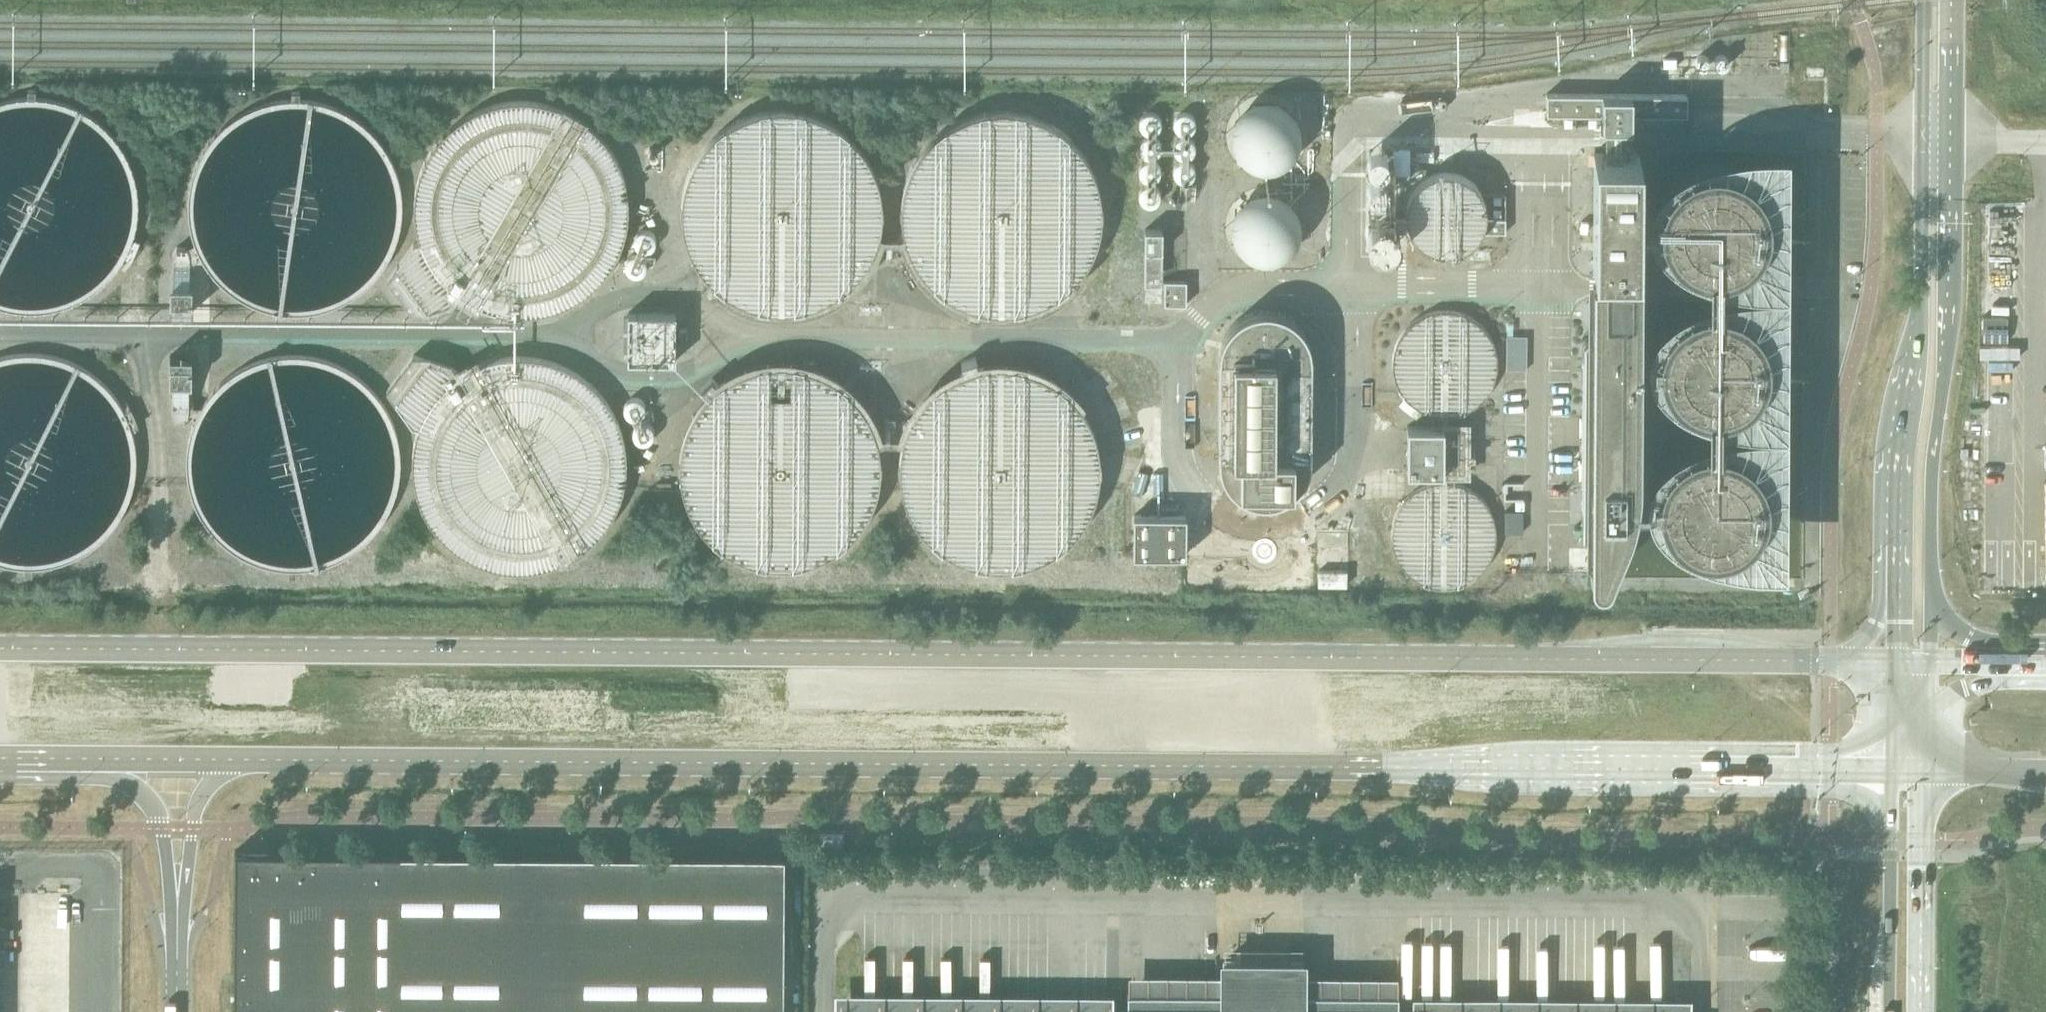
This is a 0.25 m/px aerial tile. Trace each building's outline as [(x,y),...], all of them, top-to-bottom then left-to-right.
[(1687,108),(1687,96),(1687,94),(1547,91),(1546,104),(1546,111),(1602,113),(1602,124),(1630,125),(1631,113),(1687,115),(1687,108)] [(1292,104),(1289,103),(1287,101),(1284,99),(1281,98),(1278,97),(1273,96),(1270,95),(1267,95),(1264,95),(1261,95),(1256,96),(1253,97),(1250,99),(1247,100),(1245,102),(1241,104),(1239,107),(1236,109),(1235,111),(1233,114),(1231,117),(1230,120),(1229,123),(1228,126),(1228,129),(1227,132),(1227,135),(1228,138),(1228,142),(1228,143),(1229,145),(1230,148),(1230,149),(1232,152),(1233,155),(1234,156),(1236,159),(1237,160),(1239,162),(1240,163),(1244,166),(1248,169),(1252,171),(1257,172),(1261,173),(1265,173),(1268,173),(1271,173),(1276,172),(1280,171),(1281,170),(1284,169),(1288,166),(1291,165),(1292,164),(1295,160),(1298,157),(1299,155),(1301,153),(1303,148),(1304,146),(1304,144),(1305,141),(1305,139),(1305,138),(1305,135),(1305,132),(1305,130),(1305,129),(1304,125),(1304,122),(1303,121),(1302,118),(1301,117),(1300,114),(1299,113),(1296,109),(1294,107),(1292,104)] [(609,144),(605,140),(600,134),(597,130),(593,127),(587,122),(582,119),(578,116),(573,113),(569,111),(562,108),(554,105),(547,103),(541,102),(536,101),(528,101),(521,100),(515,101),(510,101),(502,102),(495,104),(490,105),(485,107),(477,110),(473,112),(468,115),(462,119),(455,124),(449,129),(445,133),(442,136),(439,140),(437,142),(434,147),(431,151),(427,158),(424,165),(422,170),(420,175),(418,182),(417,187),(416,190),(415,198),(415,203),(415,208),(415,213),(415,218),(416,226),(417,231),(418,234),(419,239),(420,241),(421,244),(423,249),(425,253),(427,258),(428,260),(429,262),(431,265),(434,269),(435,271),(437,273),(440,277),(441,279),(443,281),(445,283),(449,286),(452,290),(454,291),(458,295),(461,296),(462,297),(469,301),(473,303),(479,307),(485,309),(491,311),(497,313),(502,314),(509,315),(516,315),(521,316),(526,315),(534,315),(539,314),(544,313),(550,312),(555,311),(562,308),(567,306),(571,303),(576,301),(580,298),(587,294),(591,290),(593,289),(599,283),(602,280),(606,276),(609,271),(612,267),(616,260),(618,256),(622,249),(623,244),(625,239),(626,234),(627,231),(628,226),(629,221),(629,218),(629,213),(630,208),(629,203),(629,197),(628,192),(628,190),(627,184),(626,179),(624,174),(621,167),(619,162),(617,157),(613,151),(612,148),(609,144)] [(707,279),(710,282),(704,290),(716,300),(722,292),(724,294),(727,296),(732,299),(736,301),(740,303),(745,305),(750,307),(755,309),(762,310),(769,312),(774,312),(779,313),(784,313),(789,312),(794,312),(799,311),(807,310),(812,308),(816,307),(821,305),(828,302),(832,300),(838,296),(842,293),(846,290),(848,289),(853,284),(857,280),(862,275),(865,271),(869,265),(871,260),(873,256),(876,249),(878,245),(880,240),(881,234),(882,229),(882,227),(883,222),(883,220),(883,212),(883,207),(883,202),(883,197),(882,193),(881,188),(880,185),(879,180),(877,176),(875,171),(873,167),(871,162),(867,156),(863,150),(859,146),(856,142),(853,139),(849,135),(843,131),(837,126),(833,124),(828,121),(821,118),(817,116),(812,115),(805,113),(800,112),(795,111),(790,111),(785,111),(780,111),(775,111),(770,111),(765,112),(757,114),(753,115),(748,117),(745,118),(741,119),(734,123),(730,125),(726,128),(721,131),(718,134),(712,139),(707,145),(704,148),(700,152),(698,157),(695,161),(693,165),(692,167),(690,172),(688,177),(686,181),(685,186),(683,193),(682,198),(682,203),(682,208),(682,213),(682,218),(682,220),(682,223),(683,228),(684,232),(685,237),(686,242),(689,249),(691,253),(693,258),(695,262),(698,267),(701,271),(704,275),(707,279)] [(1161,119),(1160,116),(1159,115),(1157,113),(1156,113),(1154,112),(1153,111),(1151,111),(1149,111),(1147,112),(1145,113),(1143,114),(1141,116),(1141,117),(1140,118),(1139,120),(1139,122),(1139,124),(1140,126),(1141,129),(1143,131),(1145,132),(1147,133),(1148,133),(1150,133),(1151,133),(1154,133),(1156,132),(1158,130),(1160,128),(1160,127),(1161,126),(1161,124),(1161,123),(1161,121),(1161,119)] [(1177,115),(1176,116),(1175,117),(1175,118),(1174,119),(1174,121),(1174,123),(1174,124),(1174,126),(1175,128),(1177,130),(1178,131),(1179,132),(1181,133),(1182,133),(1184,133),(1186,133),(1188,133),(1190,132),(1192,130),(1193,129),(1194,128),(1195,127),(1195,126),(1195,125),(1196,124),(1196,122),(1195,120),(1195,118),(1194,117),(1193,115),(1191,114),(1190,113),(1188,112),(1187,112),(1185,111),(1184,111),(1181,112),(1180,113),(1178,114),(1177,115)] [(1102,209),(1101,205),(1101,200),(1100,195),(1099,190),(1098,185),(1095,178),(1093,173),(1091,169),(1089,164),(1086,160),(1083,156),(1080,152),(1075,146),(1070,141),(1066,137),(1062,134),(1058,131),(1054,128),(1050,126),(1045,123),(1041,121),(1036,120),(1032,118),(1027,116),(1022,115),(1014,114),(1009,113),(1004,113),(999,113),(994,113),(989,114),(985,115),(980,115),(975,117),(970,118),(965,120),(961,122),(956,124),(952,126),(947,129),(941,133),(937,136),(933,139),(930,143),(926,146),(923,150),(920,154),(917,158),(916,160),(913,164),(911,169),(909,173),(907,178),(905,182),(904,187),(903,192),(902,197),(901,202),(900,207),(900,212),(900,217),(900,221),(901,226),(902,231),(902,235),(904,241),(905,246),(907,251),(909,255),(911,260),(914,264),(916,269),(919,273),(922,277),(924,279),(927,283),(930,286),(934,290),(938,293),(942,296),(948,300),(953,303),(957,305),(962,307),(964,308),(966,309),(970,310),(975,312),(979,313),(984,314),(989,314),(996,315),(1001,315),(1006,315),(1013,315),(1018,314),(1023,313),(1027,312),(1032,310),(1037,309),(1041,307),(1046,305),(1048,303),(1054,300),(1060,296),(1064,293),(1067,290),(1071,287),(1074,284),(1077,280),(1082,274),(1085,270),(1087,266),(1090,262),(1092,257),(1094,253),(1096,248),(1098,243),(1099,238),(1100,234),(1101,229),(1101,224),(1102,219),(1102,214),(1102,209)] [(1153,135),(1151,135),(1150,135),(1148,135),(1146,136),(1145,136),(1143,137),(1142,138),(1141,140),(1140,141),(1140,142),(1139,144),(1139,146),(1139,147),(1139,148),(1140,150),(1140,151),(1142,153),(1144,155),(1145,156),(1147,156),(1149,157),(1153,157),(1155,156),(1157,154),(1158,153),(1159,152),(1160,150),(1161,149),(1161,147),(1161,146),(1161,144),(1160,142),(1160,141),(1158,139),(1157,137),(1154,136),(1153,135)] [(1179,137),(1178,138),(1177,138),(1176,140),(1175,142),(1174,143),(1174,144),(1174,146),(1173,146),(1174,148),(1174,149),(1174,150),(1174,151),(1175,153),(1176,154),(1178,156),(1180,157),(1182,157),(1183,158),(1185,158),(1187,157),(1188,157),(1191,156),(1192,155),(1193,154),(1194,152),(1195,150),(1195,149),(1195,148),(1195,146),(1195,144),(1195,143),(1194,141),(1193,140),(1192,139),(1191,138),(1189,137),(1188,136),(1186,136),(1184,136),(1182,136),(1181,136),(1179,137)] [(1721,157),(1707,161),(1699,165),(1690,169),(1680,176),(1673,182),(1666,189),(1661,197),(1659,208),(1658,228),(1658,234),(1662,243),(1669,253),(1678,260),(1688,268),(1698,273),(1712,279),(1732,284),(1751,288),(1769,290),(1750,291),(1728,294),(1713,298),(1702,302),(1694,306),(1681,312),(1669,323),(1661,332),(1657,342),(1654,352),(1655,361),(1656,371),(1660,381),(1665,388),(1672,396),(1682,405),(1693,412),(1702,416),(1711,419),(1727,422),(1743,425),(1769,430),(1736,432),(1718,437),(1703,441),(1692,446),(1680,453),(1670,461),(1660,472),(1656,482),(1654,492),(1654,503),(1655,511),(1658,519),(1663,528),(1670,535),(1677,543),(1685,548),(1702,557),(1724,564),(1748,568),(1774,570),(1793,570),(1795,292),(1797,149),(1768,150),(1741,152),(1721,157)] [(1638,268),(1638,153),(1594,152),(1593,267),(1638,268)] [(1157,161),(1157,160),(1155,160),(1154,159),(1152,158),(1151,158),(1149,158),(1146,159),(1145,159),(1143,160),(1142,161),(1141,163),(1140,164),(1140,165),(1139,167),(1139,169),(1139,170),(1139,172),(1140,173),(1140,174),(1141,176),(1142,176),(1144,178),(1146,179),(1147,180),(1149,180),(1151,180),(1154,179),(1156,178),(1158,177),(1159,175),(1160,174),(1160,172),(1161,172),(1161,170),(1161,167),(1160,166),(1160,164),(1159,164),(1158,162),(1157,161)] [(1181,160),(1180,160),(1178,161),(1176,163),(1175,165),(1174,167),(1173,168),(1173,171),(1173,172),(1174,174),(1175,176),(1176,177),(1177,179),(1178,180),(1180,180),(1181,181),(1184,181),(1185,181),(1187,181),(1189,180),(1191,179),(1193,178),(1194,176),(1195,174),(1195,173),(1195,171),(1195,169),(1195,168),(1194,166),(1194,165),(1192,163),(1191,161),(1190,161),(1189,160),(1186,160),(1185,159),(1183,159),(1181,160)] [(1761,183),(1760,182),(1757,179),(1753,176),(1750,174),(1745,171),(1742,169),(1737,167),(1734,166),(1730,165),(1726,165),(1721,164),(1717,164),(1712,165),(1706,166),(1703,167),(1698,169),(1694,170),(1691,172),(1688,174),(1684,177),(1681,180),(1677,184),(1675,187),(1672,191),(1670,195),(1668,200),(1667,203),(1666,205),(1665,209),(1665,213),(1665,214),(1664,216),(1664,220),(1665,224),(1665,227),(1665,229),(1666,233),(1667,236),(1668,238),(1669,242),(1671,245),(1672,246),(1674,250),(1676,253),(1678,255),(1679,257),(1682,259),(1685,262),(1688,264),(1689,265),(1692,267),(1696,269),(1699,270),(1702,271),(1706,272),(1711,273),(1716,274),(1719,274),(1724,274),(1728,273),(1730,273),(1735,272),(1739,271),(1744,268),(1747,267),(1750,265),(1755,261),(1757,259),(1760,256),(1763,252),(1766,247),(1768,244),(1769,242),(1771,239),(1772,236),(1773,232),(1773,230),(1774,227),(1774,225),(1774,221),(1774,217),(1774,214),(1774,212),(1773,208),(1772,204),(1771,199),(1769,196),(1767,193),(1766,189),(1763,186),(1761,183)] [(1483,196),(1481,193),(1480,190),(1478,187),(1476,185),(1472,182),(1470,179),(1466,177),(1462,175),(1459,174),(1454,172),(1451,172),(1448,172),(1445,172),(1441,172),(1438,172),(1434,173),(1431,174),(1428,176),(1425,177),(1422,179),(1420,181),(1416,184),(1414,187),(1412,189),(1411,192),(1409,195),(1408,198),(1408,199),(1407,202),(1406,205),(1406,209),(1406,210),(1406,213),(1406,216),(1406,220),(1407,221),(1407,223),(1408,226),(1409,227),(1410,230),(1412,233),(1414,237),(1416,239),(1420,242),(1423,245),(1426,247),(1430,249),(1435,250),(1439,251),(1444,252),(1448,252),(1453,251),(1457,250),(1462,249),(1465,247),(1469,245),(1472,242),(1475,239),(1478,236),(1481,232),(1481,230),(1483,228),(1484,225),(1484,223),(1485,220),(1485,219),(1486,217),(1486,216),(1486,214),(1486,211),(1486,209),(1486,208),(1486,206),(1485,205),(1485,202),(1484,200),(1484,199),(1483,197),(1483,196)] [(1143,186),(1141,187),(1140,188),(1140,189),(1140,190),(1139,191),(1139,193),(1139,194),(1139,196),(1139,197),(1139,198),(1140,199),(1141,200),(1141,201),(1143,203),(1146,204),(1148,205),(1150,205),(1153,205),(1155,204),(1157,202),(1159,200),(1160,198),(1160,197),(1161,196),(1161,194),(1161,192),(1160,191),(1160,189),(1159,189),(1158,187),(1157,186),(1156,185),(1154,184),(1153,184),(1150,183),(1149,183),(1147,184),(1145,184),(1144,185),(1143,186)] [(1271,187),(1268,187),(1262,187),(1258,188),(1254,189),(1251,190),(1247,192),(1244,194),(1242,195),(1238,198),(1236,200),(1234,203),(1233,206),(1232,207),(1230,210),(1230,211),(1229,214),(1228,216),(1227,220),(1227,223),(1227,227),(1227,230),(1227,233),(1227,234),(1228,237),(1229,240),(1230,243),(1232,246),(1233,247),(1235,250),(1237,252),(1240,256),(1241,257),(1244,259),(1248,261),(1252,263),(1257,264),(1261,265),(1264,266),(1267,266),(1272,265),(1277,264),(1281,262),(1285,260),(1289,258),(1292,256),(1294,253),(1297,250),(1300,246),(1301,243),(1302,242),(1303,239),(1304,236),(1304,234),(1305,231),(1305,226),(1305,225),(1305,222),(1305,220),(1304,217),(1303,214),(1302,211),(1301,210),(1300,207),(1297,203),(1294,199),(1291,196),(1287,193),(1283,191),(1278,189),(1275,188),(1274,188),(1271,187)] [(1505,217),(1505,193),(1481,193),(1483,196),(1483,197),(1484,199),(1484,200),(1485,202),(1485,205),(1486,206),(1486,208),(1486,209),(1486,211),(1486,214),(1486,216),(1486,217),(1505,217)] [(1505,232),(1505,217),(1486,217),(1485,219),(1485,220),(1484,223),(1484,225),(1483,228),(1481,230),(1481,232),(1505,232)] [(655,234),(654,234),(653,232),(651,231),(650,230),(648,229),(647,229),(644,229),(643,229),(641,230),(640,230),(638,231),(636,233),(636,234),(635,236),(634,238),(634,239),(634,241),(635,243),(635,245),(636,246),(638,248),(640,249),(641,250),(643,251),(645,251),(647,251),(649,250),(652,249),(653,248),(653,247),(654,246),(655,245),(656,243),(656,241),(656,239),(656,238),(656,237),(655,236),(655,234)] [(1162,284),(1162,229),(1145,229),(1144,284),(1162,284)] [(421,244),(420,241),(413,243),(387,279),(414,315),(456,301),(461,296),(458,295),(454,291),(452,290),(449,286),(445,283),(443,281),(441,279),(440,277),(437,273),(435,271),(434,269),(431,265),(429,262),(428,260),(427,258),(425,253),(423,249),(421,244)] [(646,258),(644,256),(642,254),(640,254),(638,253),(637,253),(634,253),(633,254),(631,254),(630,255),(628,256),(627,258),(627,259),(626,261),(625,262),(625,264),(625,266),(626,267),(626,268),(627,270),(628,271),(629,272),(631,274),(632,274),(634,275),(636,275),(639,275),(641,274),(643,273),(644,272),(645,271),(646,269),(647,267),(647,266),(647,265),(647,263),(647,262),(647,261),(646,258)] [(1638,471),(1640,307),(1640,292),(1640,274),(1591,273),(1591,292),(1590,327),(1582,336),(1582,418),(1581,418),(1580,482),(1581,482),(1581,528),(1589,536),(1589,569),(1589,570),(1589,573),(1590,574),(1591,575),(1592,576),(1593,577),(1594,578),(1596,579),(1597,579),(1599,579),(1601,579),(1603,579),(1604,578),(1606,577),(1607,576),(1608,574),(1611,569),(1625,536),(1627,530),(1628,526),(1629,523),(1631,517),(1633,511),(1635,504),(1636,494),(1637,488),(1638,485),(1638,478),(1638,471)] [(1186,304),(1186,280),(1164,280),(1164,303),(1186,304)] [(1734,306),(1730,305),(1727,304),(1723,304),(1720,304),(1715,304),(1712,304),(1709,304),(1705,305),(1700,307),(1696,308),(1693,310),(1690,312),(1687,314),(1684,316),(1681,318),(1678,321),(1676,324),(1674,327),(1672,330),(1670,333),(1668,336),(1668,338),(1666,342),(1665,345),(1664,349),(1664,352),(1664,356),(1664,361),(1664,364),(1664,368),(1665,371),(1666,375),(1667,378),(1669,381),(1670,385),(1672,388),(1674,391),(1676,394),(1679,396),(1681,399),(1686,402),(1689,404),(1692,406),(1695,408),(1698,409),(1702,411),(1705,412),(1707,412),(1712,413),(1715,413),(1718,413),(1725,413),(1728,412),(1730,412),(1732,412),(1735,411),(1739,409),(1742,408),(1745,406),(1750,403),(1753,401),(1756,399),(1758,396),(1761,393),(1763,390),(1765,387),(1767,384),(1769,380),(1769,379),(1771,375),(1772,372),(1772,368),(1773,364),(1773,361),(1773,357),(1773,355),(1773,351),(1772,348),(1771,344),(1770,340),(1769,337),(1768,335),(1766,332),(1765,329),(1762,326),(1760,323),(1758,320),(1755,317),(1752,315),(1749,313),(1744,310),(1741,308),(1738,307),(1734,306)] [(976,320),(979,313),(975,312),(970,310),(966,309),(964,308),(961,316),(976,320)] [(1316,458),(1317,356),(1316,356),(1316,354),(1316,351),(1316,347),(1315,344),(1314,341),(1313,338),(1311,335),(1310,332),(1308,329),(1306,326),(1303,324),(1301,321),(1298,319),(1296,317),(1293,316),(1288,313),(1285,312),(1282,311),(1279,311),(1274,310),(1270,310),(1267,310),(1263,311),(1260,311),(1257,312),(1254,313),(1251,315),(1248,316),(1243,319),(1241,322),(1238,324),(1236,326),(1234,329),(1233,331),(1231,333),(1230,337),(1229,340),(1228,343),(1227,346),(1226,348),(1226,351),(1226,355),(1225,355),(1224,455),(1225,455),(1225,459),(1225,460),(1226,464),(1227,467),(1228,470),(1228,472),(1229,475),(1230,476),(1232,479),(1233,481),(1234,482),(1236,485),(1239,488),(1242,490),(1244,492),(1249,495),(1252,497),(1255,498),(1259,499),(1263,500),(1266,501),(1271,501),(1274,501),(1278,500),(1282,499),(1286,498),(1289,497),(1292,495),(1295,494),(1299,491),(1301,489),(1304,487),(1306,484),(1308,482),(1309,479),(1311,476),(1313,473),(1314,470),(1315,467),(1315,464),(1316,461),(1316,458)] [(1448,310),(1444,310),(1439,310),(1435,311),(1432,311),(1428,312),(1425,314),(1421,315),(1418,317),(1413,320),(1411,322),(1408,325),(1405,327),(1403,330),(1401,333),(1400,335),(1397,340),(1396,343),(1395,346),(1394,350),(1393,354),(1392,357),(1392,361),(1392,365),(1392,368),(1393,372),(1394,375),(1394,377),(1395,381),(1397,384),(1398,387),(1400,390),(1402,394),(1405,396),(1407,399),(1411,403),(1414,405),(1417,407),(1422,410),(1425,411),(1429,412),(1434,414),(1438,415),(1441,415),(1445,415),(1449,415),(1454,414),(1459,413),(1463,412),(1466,410),(1470,409),(1473,407),(1477,404),(1480,401),(1483,399),(1484,397),(1487,393),(1489,390),(1491,387),(1493,384),(1494,380),(1495,377),(1496,373),(1497,370),(1497,366),(1497,363),(1497,359),(1497,355),(1496,352),(1495,348),(1494,345),(1493,341),(1491,338),(1490,335),(1488,332),(1486,329),(1483,326),(1481,324),(1478,321),(1475,319),(1472,317),(1469,316),(1465,314),(1462,313),(1459,312),(1455,311),(1451,310),(1448,310)] [(675,360),(676,312),(628,312),(628,360),(675,360)] [(1507,365),(1528,366),(1529,333),(1508,332),(1507,365)] [(456,376),(458,375),(460,373),(455,368),(414,354),(386,390),(412,425),(418,427),(419,425),(420,422),(421,420),(423,415),(426,411),(428,406),(430,404),(431,402),(434,398),(436,396),(439,392),(442,388),(446,385),(450,381),(452,379),(454,378),(456,376)] [(618,418),(616,414),(613,409),(611,405),(606,398),(605,396),(600,390),(596,387),(592,383),(589,380),(585,376),(578,372),(574,369),(569,367),(562,364),(555,361),(550,359),(545,358),(538,356),(533,355),(528,355),(522,355),(517,355),(512,355),(509,355),(504,356),(499,357),(494,358),(490,359),(484,361),(480,362),(473,365),(467,369),(460,373),(458,375),(456,376),(454,378),(452,379),(450,381),(446,385),(442,388),(439,392),(436,396),(434,398),(431,402),(430,404),(428,406),(426,411),(423,415),(421,420),(420,422),(419,425),(418,427),(418,430),(417,432),(415,437),(414,442),(413,447),(413,450),(413,455),(412,460),(412,462),(412,468),(413,473),(413,478),(414,483),(416,490),(418,495),(420,503),(422,507),(425,512),(428,519),(431,523),(434,527),(437,531),(443,537),(446,540),(450,544),(454,547),(460,552),(465,554),(469,557),(474,559),(481,562),(483,563),(491,566),(498,567),(503,568),(508,569),(513,569),(518,570),(524,570),(529,569),(536,568),(544,567),(549,566),(554,564),(561,561),(566,559),(571,557),(575,554),(582,550),(588,545),(592,542),(596,538),(601,533),(606,527),(607,524),(610,520),(614,513),(616,509),(619,504),(621,499),(622,494),(624,489),(624,487),(625,482),(626,477),(627,474),(627,469),(627,464),(627,459),(627,453),(626,448),(625,443),(625,440),(624,435),(622,430),(620,423),(618,418)] [(981,369),(975,356),(961,360),(966,373),(968,372),(972,371),(976,370),(979,369),(981,369)] [(703,390),(709,397),(706,400),(702,406),(700,408),(698,413),(695,417),(693,421),(691,426),(689,431),(687,435),(686,440),(685,445),(684,450),(684,455),(683,460),(683,465),(683,470),(684,475),(684,480),(685,485),(686,489),(687,494),(689,498),(690,502),(691,505),(693,509),(696,514),(698,518),(701,522),(704,526),(707,530),(710,534),(714,538),(720,543),(724,546),(728,549),(732,552),(736,554),(741,556),(746,558),(750,560),(755,562),(760,563),(765,564),(770,565),(775,566),(780,566),(785,566),(790,566),(795,566),(797,565),(805,564),(809,563),(814,562),(819,560),(823,558),(828,556),(832,554),(839,550),(845,546),(847,544),(851,541),(856,536),(860,532),(863,528),(866,524),(869,520),(871,516),(874,511),(876,507),(878,502),(880,495),(882,491),(883,486),(884,481),(884,476),(885,471),(885,466),(885,461),(885,456),(884,451),(883,447),(882,442),(881,438),(880,433),(878,428),(876,424),(874,419),(872,415),(869,410),(866,406),(863,402),(860,398),(857,395),(853,391),(849,388),(846,385),(842,382),(837,379),(833,377),(829,374),(824,372),(819,370),(815,369),(810,367),(805,366),(800,365),(792,364),(787,364),(782,364),(775,364),(770,365),(765,366),(757,368),(752,369),(745,372),(738,375),(734,377),(729,380),(725,383),(721,386),(714,379),(703,390)] [(1097,437),(1096,432),(1095,430),(1093,425),(1091,421),(1088,416),(1086,412),(1083,408),(1080,405),(1077,401),(1076,399),(1071,394),(1067,391),(1064,388),(1060,385),(1056,382),(1050,379),(1045,376),(1041,374),(1034,372),(1027,370),(1022,368),(1015,367),(1008,367),(1003,366),(998,366),(993,367),(988,367),(983,368),(981,369),(979,369),(976,370),(972,371),(968,372),(966,373),(961,375),(954,378),(950,380),(946,383),(942,386),(938,389),(934,392),(932,394),(928,397),(925,401),(920,407),(918,411),(915,415),(911,421),(909,426),(907,430),(906,435),(904,439),(903,443),(902,449),(901,454),(901,458),(900,462),(900,467),(900,472),(901,474),(901,479),(902,484),(903,489),(904,494),(904,496),(906,501),(908,506),(910,510),(912,515),(915,519),(916,521),(919,526),(922,530),(925,534),(928,537),(932,541),(936,544),(940,548),(944,551),(948,553),(952,556),(956,558),(961,560),(965,562),(972,564),(977,565),(982,567),(987,567),(994,568),(1000,568),(1007,568),(1012,568),(1017,567),(1022,566),(1027,565),(1032,564),(1038,561),(1043,559),(1050,556),(1054,553),(1058,550),(1063,547),(1067,544),(1071,541),(1076,535),(1079,532),(1082,528),(1085,523),(1088,519),(1090,515),(1093,510),(1095,506),(1096,501),(1098,497),(1099,494),(1100,489),(1101,485),(1102,478),(1102,473),(1102,468),(1102,466),(1102,461),(1102,456),(1101,451),(1100,446),(1099,441),(1097,437)] [(646,405),(645,404),(645,403),(644,401),(643,400),(641,399),(640,398),(638,397),(636,397),(634,397),(632,397),(630,398),(628,399),(627,400),(626,401),(625,403),(624,405),(624,407),(624,408),(624,409),(624,411),(624,412),(625,413),(627,415),(629,417),(631,418),(632,418),(635,419),(637,419),(640,418),(642,416),(643,415),(644,414),(645,413),(646,410),(646,409),(646,408),(646,406),(646,405)] [(633,428),(633,430),(633,431),(633,432),(633,433),(633,435),(633,436),(634,438),(635,438),(635,439),(636,440),(638,442),(640,442),(642,443),(645,443),(646,443),(649,442),(651,441),(652,439),(653,437),(654,436),(654,435),(655,433),(655,432),(655,431),(654,428),(653,426),(652,425),(651,424),(649,422),(646,421),(645,421),(643,421),(641,421),(639,422),(637,423),(636,424),(634,426),(634,427),(633,428)] [(1470,471),(1470,425),(1407,425),(1407,471),(1470,471)] [(1772,489),(1771,486),(1770,482),(1768,477),(1765,472),(1763,467),(1759,463),(1755,459),(1753,456),(1748,453),(1745,451),(1740,448),(1735,446),(1729,445),(1726,444),(1720,443),(1715,443),(1709,444),(1705,445),(1700,446),(1697,447),(1694,449),(1690,451),(1687,453),(1684,455),(1681,457),(1677,461),(1675,464),(1672,468),(1669,473),(1667,476),(1666,480),(1665,481),(1664,485),(1664,487),(1664,488),(1663,492),(1663,497),(1663,502),(1663,505),(1664,507),(1664,509),(1665,513),(1666,516),(1667,518),(1668,521),(1669,523),(1672,528),(1675,533),(1677,535),(1680,538),(1684,542),(1689,545),(1692,547),(1695,548),(1699,550),(1704,551),(1710,552),(1715,553),(1719,553),(1723,553),(1727,552),(1732,551),(1737,549),(1742,547),(1746,545),(1747,544),(1752,541),(1756,537),(1760,533),(1763,528),(1766,524),(1768,520),(1768,519),(1769,517),(1770,513),(1771,511),(1771,508),(1772,506),(1772,502),(1772,500),(1772,497),(1772,491),(1772,489)] [(1407,572),(1410,574),(1412,576),(1415,578),(1420,581),(1424,583),(1429,584),(1432,585),(1436,586),(1440,586),(1443,586),(1447,586),(1452,586),(1456,585),(1461,583),(1464,582),(1468,581),(1471,579),(1474,577),(1477,575),(1480,572),(1482,569),(1485,567),(1487,564),(1490,559),(1491,556),(1493,552),(1494,547),(1495,544),(1496,540),(1496,536),(1496,533),(1496,531),(1496,527),(1495,524),(1494,518),(1493,517),(1492,513),(1490,510),(1489,507),(1488,505),(1486,502),(1483,499),(1481,497),(1478,494),(1477,493),(1472,490),(1469,488),(1466,486),(1461,484),(1457,483),(1454,482),(1450,482),(1447,481),(1441,481),(1437,481),(1434,482),(1428,483),(1423,485),(1420,487),(1417,488),(1414,490),(1411,493),(1409,494),(1407,496),(1404,499),(1403,500),(1401,503),(1400,505),(1398,508),(1397,509),(1395,513),(1394,516),(1393,518),(1392,521),(1392,525),(1391,528),(1391,532),(1391,536),(1391,538),(1391,541),(1392,545),(1392,547),(1393,550),(1395,554),(1396,557),(1398,560),(1400,563),(1401,565),(1403,568),(1404,569),(1407,572)] [(1189,517),(1134,517),(1133,556),(1189,557),(1189,517)] [(785,853),(235,850),(234,1011),(784,1011),(785,853)] [(1668,951),(1674,986),(1686,984),(1680,949),(1668,951)] [(1398,995),(1303,994),(1303,961),(1223,961),(1223,983),(1215,983),(1215,993),(1127,993),(1127,1011),(1398,1011),(1398,995)]
